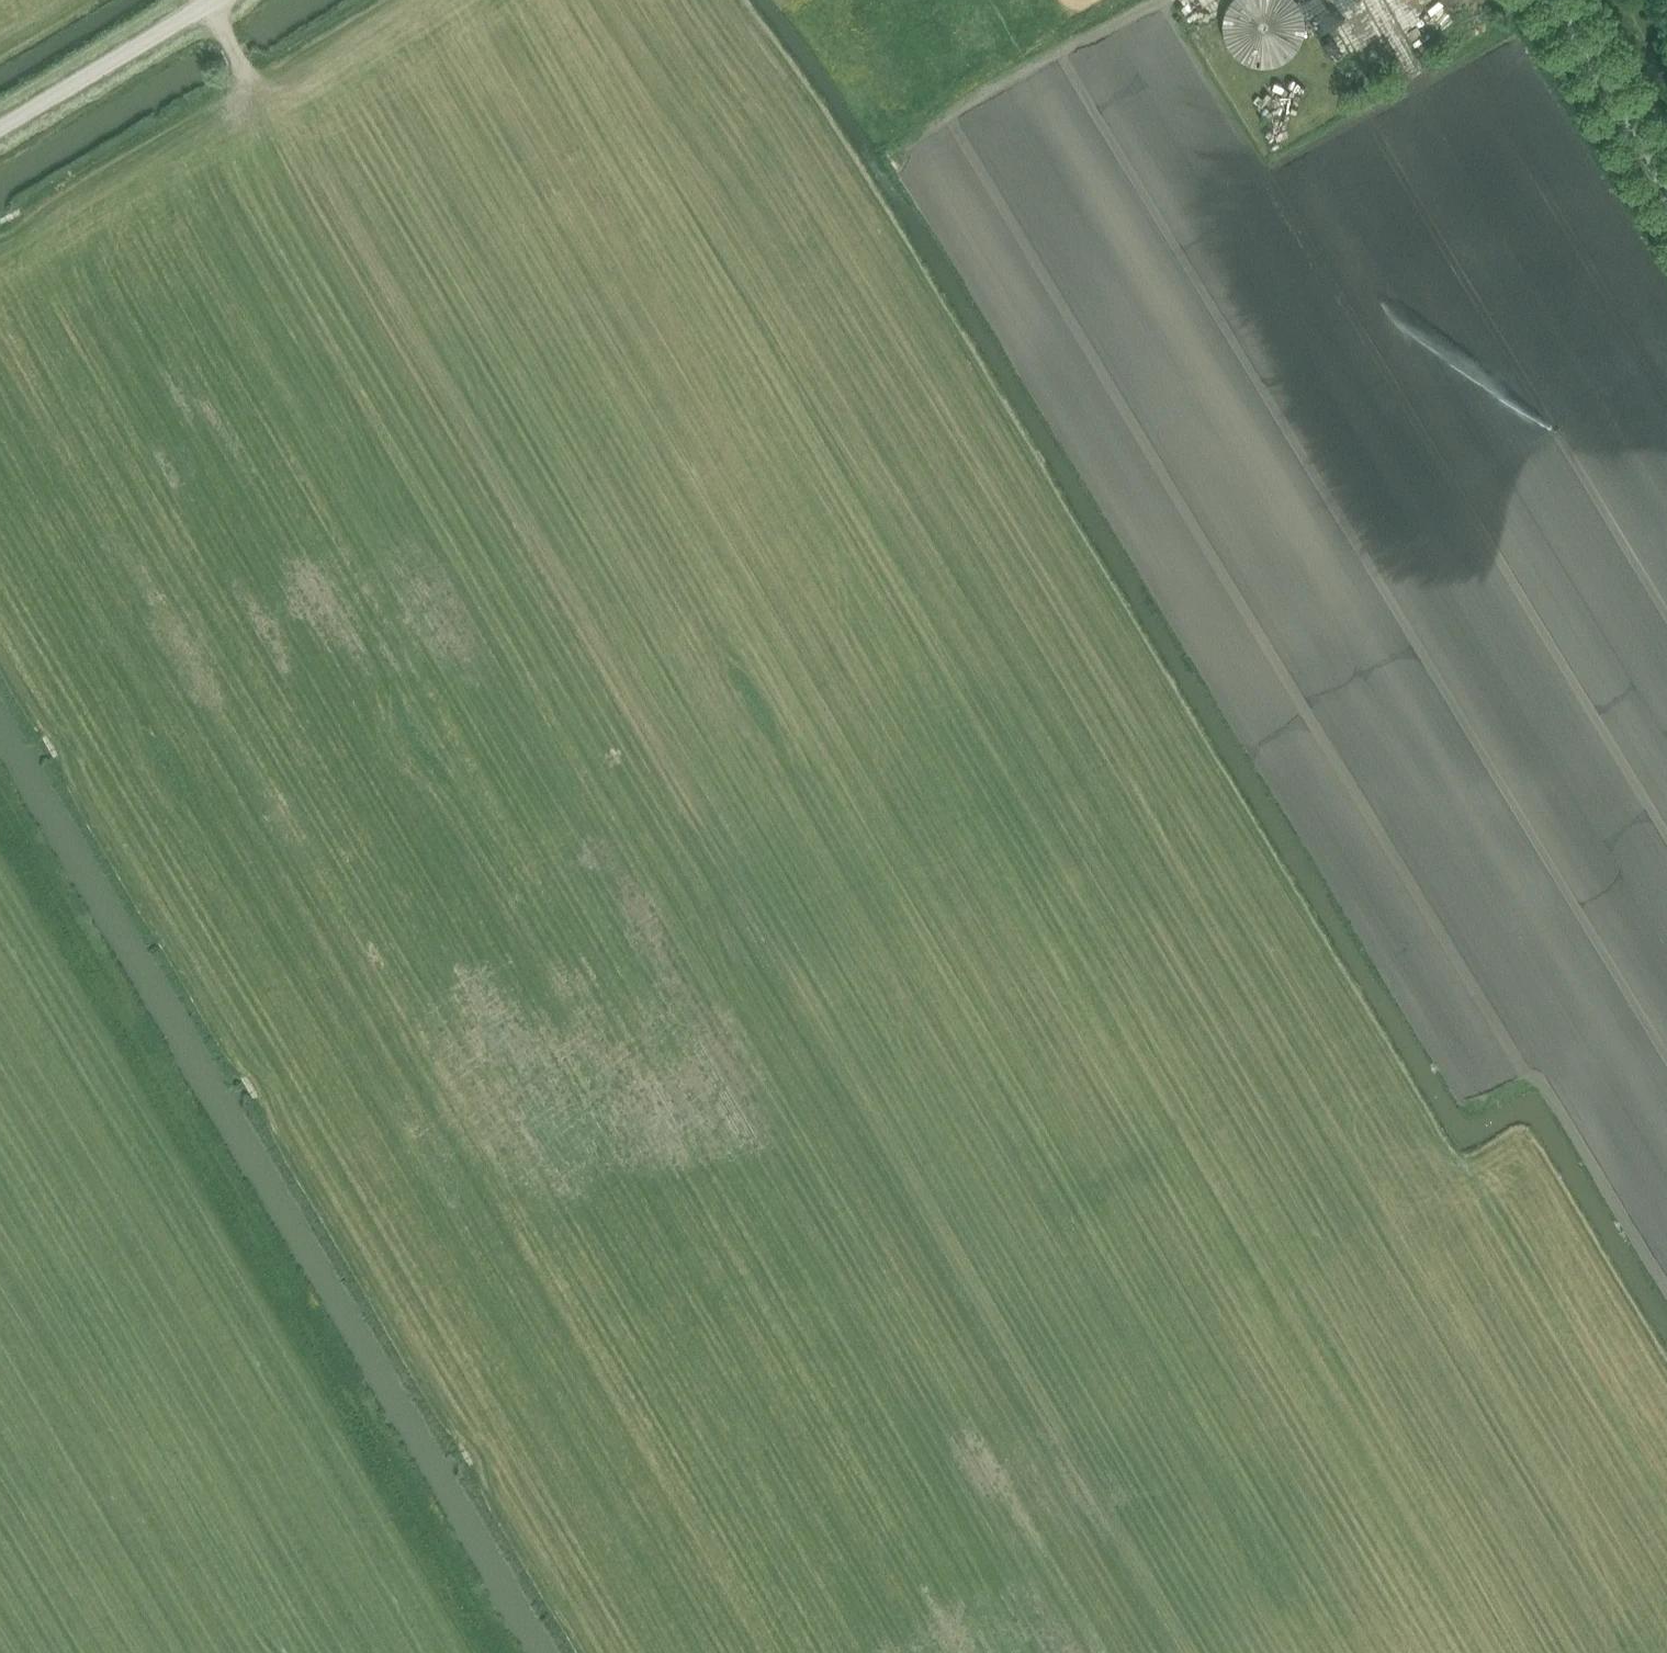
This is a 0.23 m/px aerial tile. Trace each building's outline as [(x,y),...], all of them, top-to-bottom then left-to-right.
[(1308,21),(1307,14),(1305,8),(1302,1),(1301,0),(1236,0),(1233,5),(1230,12),(1229,19),(1230,28),(1231,35),(1234,40),(1239,47),(1244,52),(1250,56),(1257,59),(1266,61),(1273,60),(1281,59),(1289,55),(1295,51),(1300,44),(1305,37),(1307,29),(1308,21)] [(1394,13),(1414,0),(1386,0),(1394,13)] [(1324,59),(1334,74),(1345,66),(1335,52),(1324,59)]
